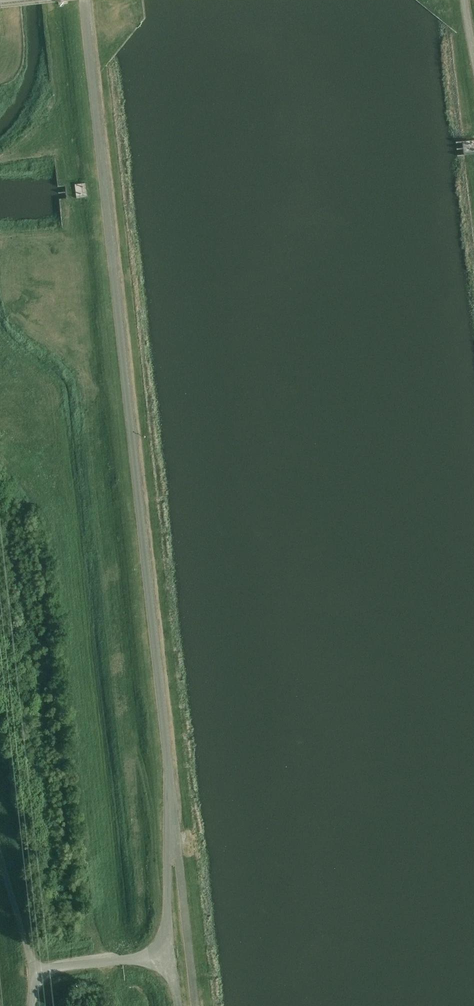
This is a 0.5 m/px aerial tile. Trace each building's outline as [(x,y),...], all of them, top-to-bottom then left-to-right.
[(82,183),(72,183),(72,198),(82,198),(82,183)]
